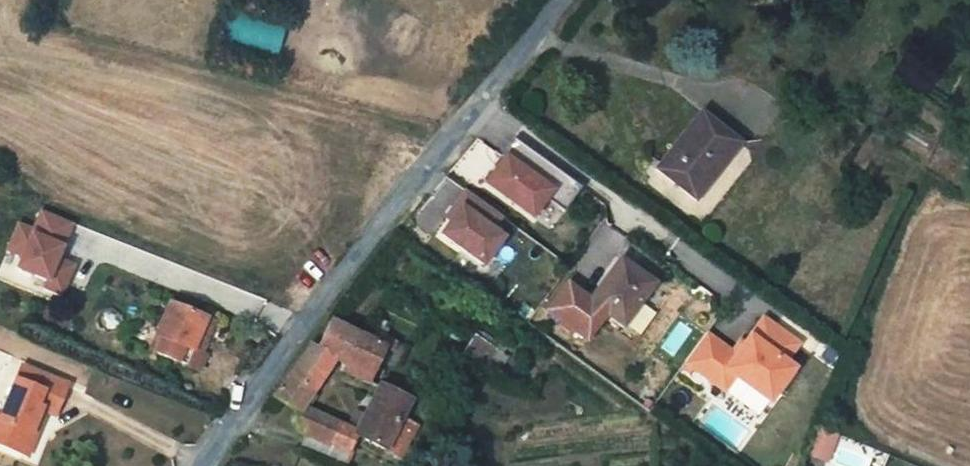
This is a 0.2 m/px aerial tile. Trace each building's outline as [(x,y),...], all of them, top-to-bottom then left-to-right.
[(739,148),(698,118),(654,175),(696,206),(739,148)] [(581,193),(513,143),(499,160),(504,164),(486,188),(531,221),(544,203),(563,217),(581,193)] [(500,221),(465,195),(454,209),(460,213),(450,226),(441,239),(482,269),(501,243),(490,234),(500,221)] [(460,213),(454,209),(445,222),(450,226),(460,213)] [(79,249),(48,235),(40,255),(25,249),(14,275),(29,281),(24,293),(53,306),(50,313),(68,320),(80,291),(64,284),(79,249)] [(610,281),(621,267),(619,266),(608,280),(610,281)] [(585,344),(604,318),(621,331),(652,290),(621,267),(610,281),(608,280),(588,307),(566,290),(547,316),(585,344)] [(795,351),(761,326),(734,362),(703,340),(678,374),(687,380),(691,374),(722,397),(732,383),(768,410),(792,376),(782,369),(795,351)] [(173,331),(160,364),(166,366),(160,381),(202,397),(208,382),(204,380),(197,378),(209,345),(173,331)] [(304,443),(355,464),(366,443),(398,459),(412,433),(400,427),(407,411),(380,397),(360,437),(314,412),(342,369),(363,380),(360,387),(371,392),(386,361),(382,358),(385,349),(375,343),(370,351),(336,334),(314,364),(310,362),(296,384),(280,409),(305,420),(304,443)] [(216,348),(209,345),(197,378),(204,380),(216,348)] [(154,378),(160,381),(166,366),(160,364),(154,378)] [(52,407),(24,395),(2,446),(0,445),(0,465),(27,465),(52,407)] [(45,438),(58,443),(70,415),(52,407),(27,465),(33,465),(45,438)] [(814,439),(804,465),(822,465),(830,445),(814,439)]
